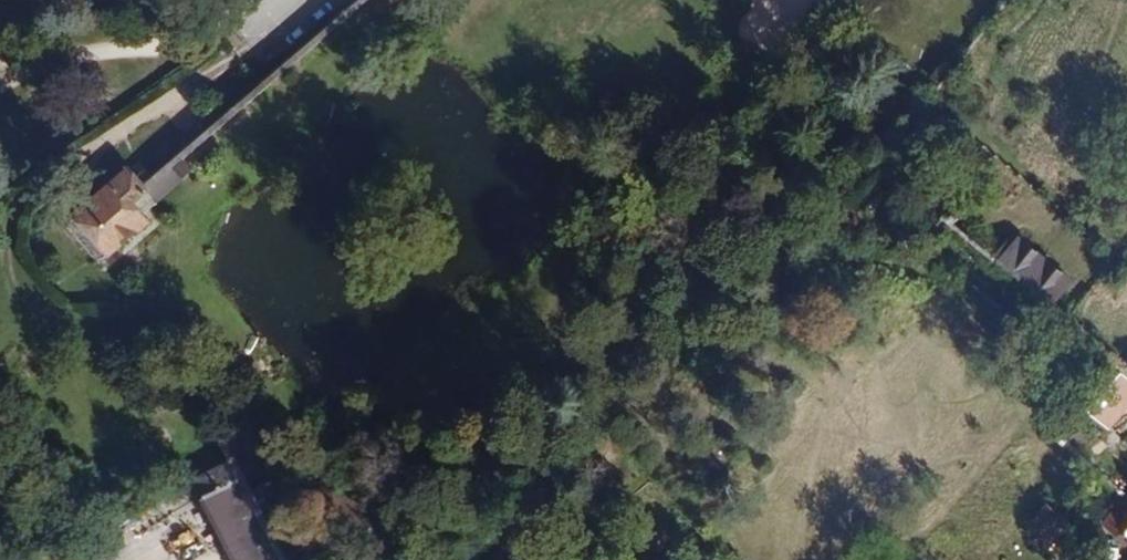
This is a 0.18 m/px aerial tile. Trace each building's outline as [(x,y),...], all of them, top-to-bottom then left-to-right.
[(129,173),(66,226),(101,266),(164,212),(129,173)] [(1014,248),(995,271),(1047,313),(1066,290),(1014,248)] [(1091,415),(1109,430),(1126,409),(1126,378),(1126,377),(1091,415)] [(199,489),(236,559),(280,559),(234,471),(199,489)] [(1126,531),(1126,512),(1114,501),(1100,519),(1122,537),(1126,531)]
